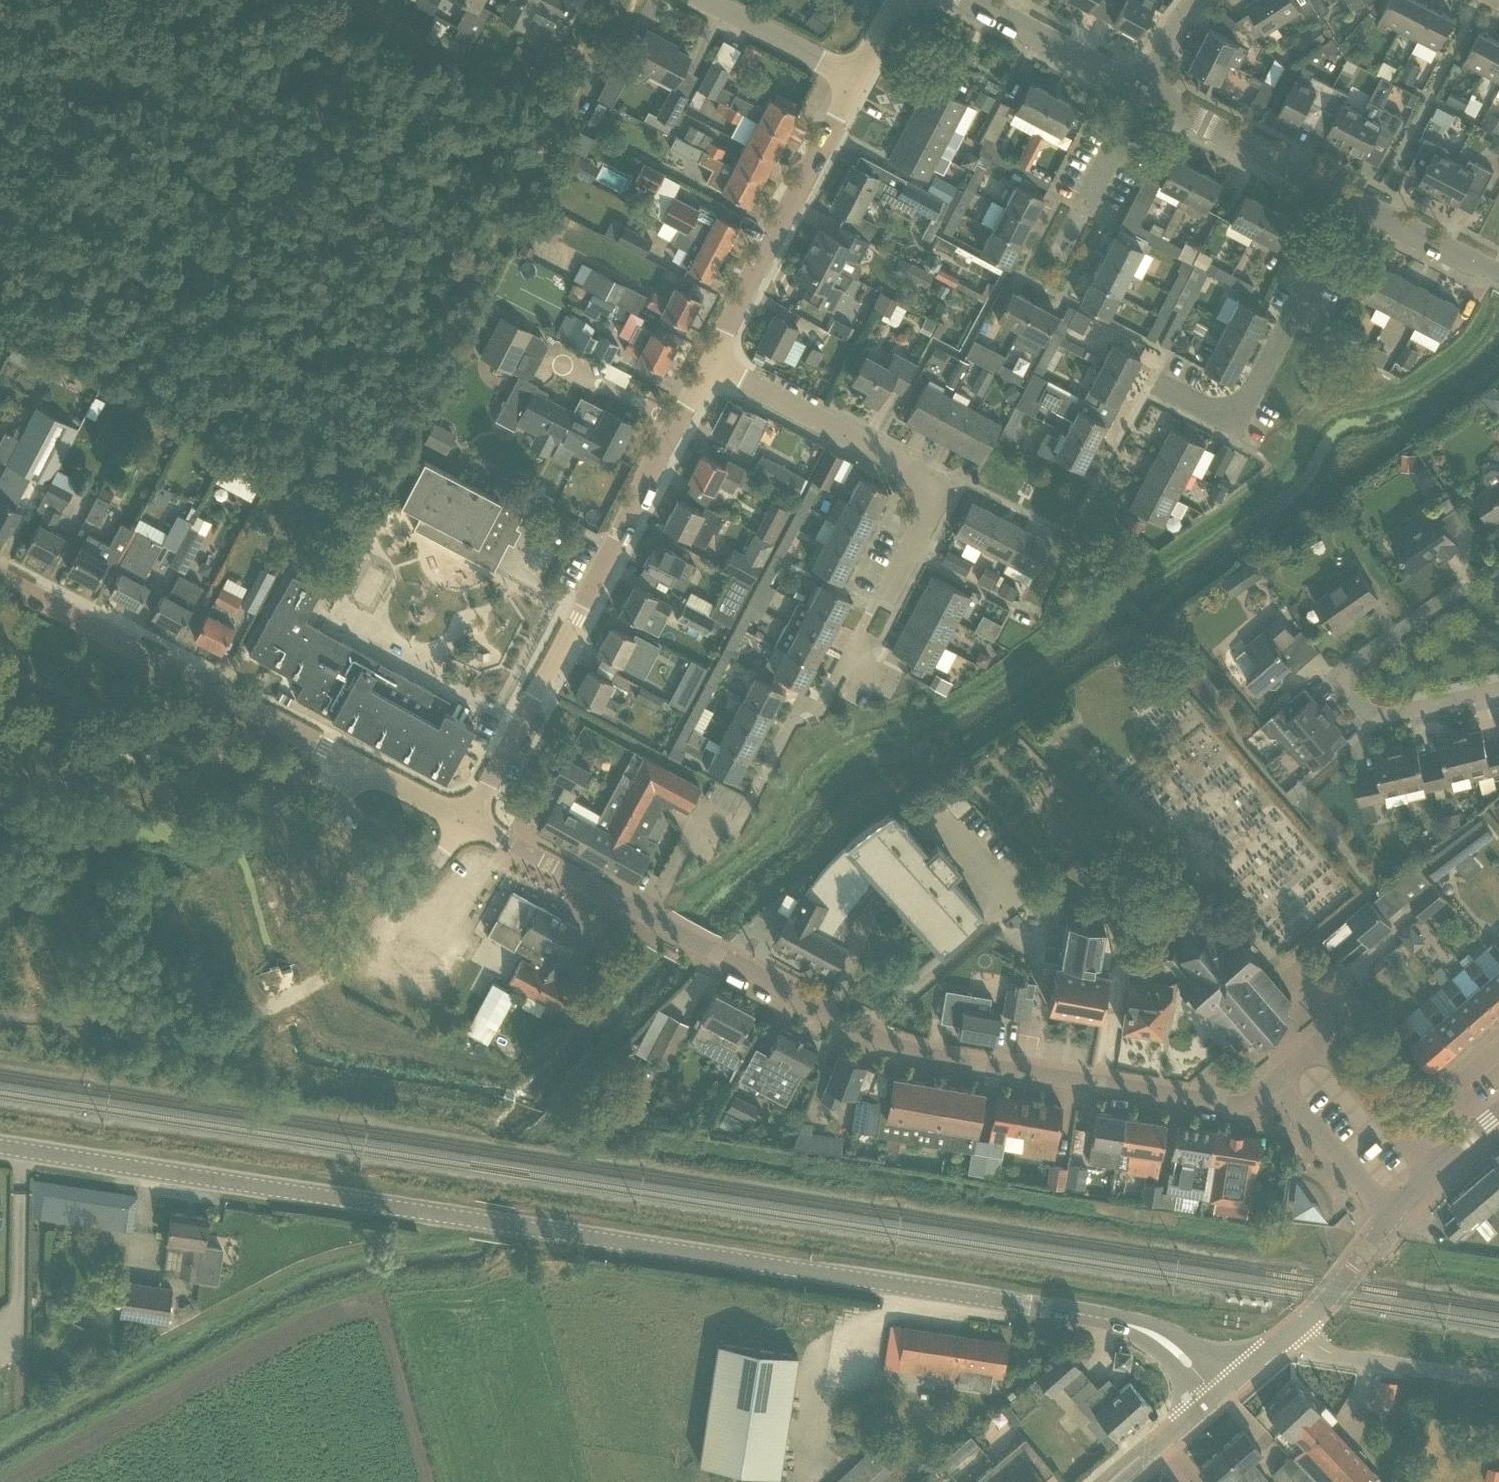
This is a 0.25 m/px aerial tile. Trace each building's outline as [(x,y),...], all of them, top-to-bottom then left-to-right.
[(429,9),(434,0),(418,0),(417,2),(416,3),(429,9)] [(481,5),(484,0),(457,0),(468,5),(457,26),(459,27),(473,34),(476,35),(491,9),(481,5)] [(570,0),(512,0),(502,18),(524,29),(535,8),(559,21),(570,0)] [(1088,8),(1093,0),(1073,0),(1088,8)] [(1155,0),(1108,0),(1108,1),(1120,8),(1113,21),(1136,34),(1141,25),(1145,24),(1144,20),(1155,0)] [(1284,19),(1271,0),(1252,0),(1247,3),(1252,11),(1237,21),(1256,38),(1284,19)] [(1284,19),(1302,8),(1304,12),(1314,5),(1311,0),(1271,0),(1284,19)] [(1330,11),(1323,0),(1322,0),(1314,5),(1321,16),(1330,11)] [(1399,30),(1415,0),(1390,0),(1380,20),(1399,30)] [(1418,0),(1415,0),(1399,30),(1419,39),(1435,9),(1418,0)] [(1166,4),(1162,2),(1158,8),(1162,11),(1166,4)] [(1419,39),(1439,49),(1455,19),(1435,9),(1419,39)] [(820,13),(809,26),(820,36),(832,23),(820,13)] [(1211,28),(1201,47),(1231,62),(1240,67),(1249,48),(1250,49),(1256,38),(1237,21),(1229,38),(1211,28)] [(473,34),(459,27),(453,38),(467,46),(473,34)] [(673,87),(680,75),(689,57),(666,45),(668,41),(647,30),(622,76),(637,84),(650,74),(673,87)] [(1309,32),(1298,39),(1306,51),(1316,44),(1309,32)] [(1483,73),(1498,42),(1498,41),(1480,32),(1464,63),(1483,73)] [(1340,49),(1333,38),(1321,45),(1328,56),(1340,49)] [(547,73),(560,48),(546,41),(533,66),(547,73)] [(1483,73),(1498,81),(1498,42),(1483,73)] [(753,61),(756,47),(744,44),(741,58),(753,61)] [(1221,82),(1229,67),(1231,62),(1201,47),(1191,66),(1207,75),(1220,81),(1221,82)] [(979,56),(966,49),(962,58),(974,65),(979,56)] [(1413,84),(1422,66),(1409,59),(1399,78),(1413,84)] [(734,94),(721,87),(730,71),(713,62),(698,89),(720,100),(742,112),(757,120),(785,135),(797,112),(769,97),(764,108),(748,100),(734,94)] [(1276,86),(1265,80),(1254,74),(1249,83),(1261,88),(1255,99),(1266,105),(1276,86)] [(1311,102),(1323,108),(1334,87),(1312,75),(1307,85),(1297,80),(1278,115),(1286,119),(1287,116),(1300,123),(1301,123),(1302,122),(1301,122),(1311,102)] [(1378,84),(1391,91),(1395,83),(1390,80),(1382,76),(1378,84)] [(1014,109),(1037,121),(1052,93),(1030,81),(1014,109)] [(920,98),(915,108),(953,128),(966,104),(928,83),(928,84),(930,86),(925,96),(928,97),(926,101),(920,98)] [(1344,149),(1368,104),(1348,94),(1334,87),(1323,108),(1337,116),(1327,135),(1326,135),(1325,136),(1326,136),(1326,137),(1339,144),(1338,146),(1344,149)] [(672,124),(686,97),(671,89),(657,116),(672,124)] [(987,110),(994,98),(980,91),(974,103),(987,110)] [(1013,170),(1048,188),(1052,180),(1029,167),(1044,138),(1055,143),(1066,122),(1071,125),(1073,119),(1081,123),(1086,113),(1074,107),(1075,105),(1052,93),(1037,121),(1017,162),(1013,170)] [(1465,109),(1476,113),(1481,99),(1470,95),(1465,109)] [(1404,117),(1386,108),(1370,100),(1368,104),(1344,149),(1351,152),(1352,150),(1366,157),(1376,138),(1389,145),(1404,117)] [(596,127),(607,105),(598,101),(587,123),(596,127)] [(728,105),(719,101),(714,111),(723,115),(728,105)] [(1438,104),(1432,116),(1447,124),(1453,112),(1438,104)] [(742,112),(728,105),(723,115),(737,123),(742,112)] [(907,123),(902,134),(940,154),(953,128),(915,108),(915,109),(917,110),(912,120),(915,122),(913,126),(907,123)] [(1485,126),(1498,133),(1498,115),(1492,112),(1485,126)] [(785,135),(757,120),(745,143),(773,158),(785,135)] [(703,150),(719,159),(724,149),(710,141),(712,137),(690,125),(683,139),(696,146),(703,150)] [(927,179),(940,154),(902,134),(904,135),(899,145),(902,147),(900,151),(894,148),(889,159),(927,179)] [(696,146),(683,139),(675,136),(674,138),(670,147),(669,147),(690,158),(691,157),(696,146)] [(1431,193),(1437,197),(1456,161),(1449,158),(1448,154),(1449,149),(1426,137),(1408,170),(1422,177),(1419,184),(1432,192),(1431,193)] [(980,152),(980,153),(991,159),(991,158),(1013,170),(1017,162),(996,150),(999,144),(994,142),(986,138),(979,152),(980,152)] [(773,158),(745,143),(733,166),(761,181),(773,158)] [(719,159),(703,150),(697,161),(711,169),(705,180),(749,204),(761,181),(733,166),(719,159)] [(562,162),(560,166),(580,176),(588,161),(568,151),(562,162)] [(978,157),(978,156),(967,151),(961,163),(972,169),(978,157)] [(1122,227),(1146,240),(1157,245),(1161,237),(1138,225),(1159,185),(1181,196),(1162,233),(1162,234),(1177,206),(1182,197),(1196,169),(1173,157),(1160,183),(1146,176),(1119,226),(1122,227)] [(1456,161),(1437,197),(1444,201),(1446,198),(1459,206),(1469,187),(1483,193),(1494,172),(1469,159),(1466,166),(1456,161)] [(641,162),(632,179),(653,190),(662,173),(641,162)] [(912,214),(914,208),(940,221),(948,204),(942,201),(943,199),(927,190),(927,191),(878,164),(872,174),(853,165),(831,206),(845,213),(840,225),(869,240),(877,223),(859,214),(871,191),(912,214)] [(974,190),(986,168),(978,164),(966,186),(974,190)] [(1196,169),(1182,197),(1190,201),(1204,208),(1219,181),(1196,169)] [(927,190),(942,198),(949,184),(950,182),(935,175),(927,190)] [(1004,206),(1032,220),(1043,198),(1016,183),(1004,206)] [(966,186),(955,208),(963,212),(974,190),(966,186)] [(1267,206),(1244,194),(1230,222),(1253,233),(1267,206)] [(678,229),(723,252),(738,225),(699,205),(697,209),(671,195),(659,219),(662,221),(678,229)] [(993,228),(1020,242),(1032,220),(1004,206),(993,228)] [(1162,234),(1162,235),(1170,238),(1180,218),(1185,210),(1177,206),(1162,234)] [(1290,218),(1267,206),(1253,233),(1275,245),(1290,218)] [(952,234),(963,212),(955,208),(944,230),(952,234)] [(534,231),(545,237),(553,222),(544,217),(542,216),(534,231)] [(678,229),(662,221),(657,233),(671,241),(678,229)] [(613,240),(641,255),(649,239),(622,224),(613,240)] [(819,229),(806,252),(850,275),(856,278),(862,270),(858,260),(869,240),(840,225),(839,226),(845,229),(839,240),(819,229)] [(921,236),(923,237),(930,241),(934,233),(936,230),(927,225),(921,236)] [(1115,235),(1103,257),(1130,272),(1146,240),(1122,227),(1117,236),(1115,235)] [(981,250),(1008,265),(1020,242),(993,228),(981,250)] [(678,263),(709,279),(723,252),(678,229),(671,241),(671,242),(685,250),(678,263)] [(1161,237),(1157,245),(1193,264),(1200,250),(1185,242),(1182,247),(1168,240),(1161,237)] [(535,248),(526,243),(521,252),(531,257),(535,248)] [(843,288),(850,275),(806,252),(793,276),(808,284),(803,295),(832,310),(843,288)] [(1103,257),(1091,279),(1119,294),(1130,272),(1103,257)] [(905,274),(917,281),(926,286),(929,281),(933,274),(911,262),(905,274)] [(1232,273),(1209,262),(1205,270),(1207,271),(1227,281),(1232,273)] [(615,302),(625,284),(582,263),(574,278),(584,283),(582,285),(615,302)] [(1178,296),(1183,299),(1191,303),(1203,281),(1207,271),(1205,270),(1194,264),(1189,274),(1178,296)] [(1365,299),(1378,306),(1372,318),(1384,325),(1391,312),(1408,279),(1382,266),(1365,299)] [(1169,292),(1178,296),(1189,274),(1181,270),(1169,292)] [(1254,285),(1232,273),(1227,281),(1250,293),(1254,285)] [(1080,302),(1107,316),(1119,294),(1091,279),(1080,302)] [(1417,326),(1434,293),(1408,279),(1391,312),(1417,326)] [(586,289),(576,284),(571,293),(582,298),(586,289)] [(647,305),(685,325),(699,298),(675,286),(668,299),(654,292),(647,305)] [(1020,329),(1034,302),(1012,290),(997,318),(1020,329)] [(585,301),(610,314),(615,303),(597,294),(591,291),(585,301)] [(889,316),(895,303),(897,300),(881,292),(873,308),(883,313),(889,316)] [(1163,305),(1158,314),(1166,318),(1172,308),(1178,296),(1169,292),(1163,305)] [(1434,293),(1417,326),(1442,339),(1460,307),(1434,293)] [(1172,308),(1177,311),(1172,321),(1180,325),(1191,303),(1183,299),(1178,296),(1172,308)] [(1254,336),(1266,314),(1238,300),(1226,322),(1254,336)] [(1036,352),(1042,340),(1044,341),(1057,314),(1034,302),(1020,329),(1013,341),(1036,352)] [(1050,339),(1084,357),(1088,350),(1062,336),(1068,325),(1082,332),(1090,316),(1069,305),(1062,317),(1061,317),(1050,339)] [(572,314),(571,317),(565,314),(556,334),(609,361),(617,345),(599,336),(598,338),(591,334),(580,328),(585,321),(572,314)] [(1158,314),(1146,337),(1154,341),(1166,318),(1158,314)] [(501,315),(493,330),(525,346),(532,331),(501,315)] [(798,328),(774,315),(757,347),(782,359),(798,328)] [(929,335),(935,323),(926,318),(920,331),(929,335)] [(1336,329),(1359,341),(1365,330),(1341,318),(1336,329)] [(832,320),(828,328),(846,337),(850,329),(832,320)] [(1175,334),(1180,325),(1172,321),(1167,330),(1175,334)] [(1242,358),(1254,336),(1226,322),(1215,344),(1242,358)] [(662,370),(676,343),(637,323),(625,348),(638,356),(638,357),(662,370)] [(933,336),(939,339),(946,326),(940,323),(933,336)] [(525,346),(493,330),(480,356),(512,372),(525,346)] [(1215,344),(1194,333),(1190,342),(1210,352),(1203,367),(1230,381),(1242,358),(1215,344)] [(1094,362),(1084,357),(1050,339),(1032,372),(1041,376),(1046,365),(1053,369),(1062,353),(1091,368),(1094,362)] [(1100,365),(1128,380),(1140,357),(1112,343),(1100,365)] [(799,356),(804,359),(815,365),(821,353),(811,347),(806,344),(799,356)] [(1410,369),(1420,352),(1406,344),(1396,361),(1410,369)] [(1367,359),(1382,367),(1390,353),(1374,345),(1373,348),(1367,359)] [(928,359),(935,363),(942,350),(935,347),(928,359)] [(997,372),(1002,363),(1006,356),(989,347),(981,363),(997,372)] [(766,357),(756,352),(752,360),(761,365),(766,357)] [(866,354),(853,380),(869,388),(863,399),(877,406),(888,384),(902,391),(916,364),(894,353),(887,365),(866,354)] [(1012,367),(1023,372),(1028,359),(1017,354),(1012,367)] [(969,363),(959,358),(946,384),(954,388),(963,371),(965,371),(969,363)] [(606,372),(604,376),(625,386),(631,374),(605,361),(602,368),(607,370),(606,372)] [(1006,365),(1002,363),(997,372),(1024,386),(1029,379),(1006,365)] [(1100,365),(1083,399),(1097,406),(1103,395),(1116,402),(1128,380),(1100,365)] [(994,374),(982,367),(970,389),(982,396),(994,374)] [(1024,410),(1041,376),(1032,372),(1029,379),(1024,386),(1015,405),(1024,410)] [(573,412),(534,391),(538,385),(519,374),(505,401),(495,420),(513,429),(517,422),(557,443),(573,412)] [(930,435),(951,397),(925,384),(905,422),(906,422),(908,420),(918,425),(919,422),(923,424),(920,430),(930,435)] [(1006,388),(1014,399),(1020,394),(1013,384),(1006,388)] [(1066,432),(1094,446),(1105,423),(1092,417),(1097,406),(1083,399),(1078,396),(1076,400),(1046,384),(1037,400),(1073,419),(1066,432)] [(1498,391),(1494,386),(1480,396),(1495,411),(1498,407),(1498,391)] [(945,443),(955,448),(976,411),(951,397),(930,435),(931,435),(933,433),(942,438),(943,435),(948,438),(945,443)] [(738,445),(754,413),(730,400),(713,432),(738,445)] [(1024,410),(1015,405),(998,438),(1008,443),(1013,434),(1012,433),(1024,410)] [(78,428),(36,406),(22,431),(6,462),(7,463),(0,477),(0,534),(7,537),(21,511),(13,507),(29,475),(42,482),(45,477),(51,480),(57,467),(63,457),(78,428)] [(597,424),(573,412),(557,443),(581,455),(587,443),(615,459),(634,423),(605,408),(597,424)] [(1001,424),(976,411),(955,448),(956,449),(957,446),(967,451),(968,449),(972,451),(970,456),(981,462),(1001,424)] [(95,420),(86,415),(77,433),(86,437),(95,420)] [(435,421),(424,442),(446,453),(457,433),(435,421)] [(22,431),(16,427),(13,435),(6,431),(0,442),(0,460),(6,462),(22,431)] [(1157,455),(1190,472),(1203,446),(1170,429),(1157,455)] [(1082,469),(1094,446),(1066,432),(1065,433),(1060,431),(1057,437),(1047,432),(1037,451),(1052,459),(1054,454),(1082,469)] [(1208,467),(1221,474),(1234,450),(1221,443),(1208,467)] [(142,449),(137,445),(131,444),(126,449),(126,455),(130,460),(137,460),(142,456),(142,449)] [(812,480),(821,485),(828,489),(844,458),(828,450),(812,480)] [(230,453),(215,480),(251,499),(265,472),(230,453)] [(727,459),(724,466),(701,454),(688,480),(712,493),(718,482),(731,489),(734,483),(748,490),(755,474),(727,459)] [(752,471),(796,494),(805,477),(802,476),(774,461),(761,454),(752,471)] [(1157,455),(1143,481),(1176,498),(1190,472),(1157,455)] [(1415,471),(1416,457),(1403,456),(1402,470),(1415,471)] [(72,462),(63,457),(57,467),(67,472),(72,462)] [(500,482),(493,496),(424,460),(401,504),(421,515),(414,528),(494,570),(531,498),(500,482)] [(1493,468),(1486,473),(1484,479),(1490,488),(1474,498),(1491,524),(1498,519),(1498,469),(1493,468)] [(887,491),(860,476),(848,499),(875,513),(887,491)] [(1226,491),(1230,482),(1220,477),(1215,486),(1226,491)] [(51,530),(72,491),(51,480),(44,493),(45,493),(37,508),(44,512),(25,547),(51,561),(64,537),(51,530)] [(1163,523),(1176,498),(1143,481),(1130,507),(1163,523)] [(99,523),(115,492),(103,485),(87,517),(99,523)] [(1224,491),(1213,485),(1207,495),(1218,501),(1224,491)] [(367,486),(362,496),(376,504),(382,494),(367,486)] [(809,507),(816,494),(807,489),(801,502),(809,507)] [(1439,503),(1443,508),(1446,513),(1456,507),(1449,497),(1439,503)] [(706,506),(703,512),(678,498),(664,526),(689,539),(690,539),(704,546),(712,531),(715,533),(724,515),(706,506)] [(875,513),(848,499),(836,521),(864,535),(875,513)] [(772,541),(785,518),(789,511),(772,501),(755,531),(772,541)] [(981,547),(998,515),(972,502),(955,534),(981,547)] [(1327,522),(1333,522),(1338,517),(1338,511),(1333,506),(1326,506),(1322,511),(1322,518),(1327,522)] [(798,529),(805,515),(796,511),(789,525),(798,529)] [(177,514),(167,533),(162,543),(175,550),(191,521),(177,514)] [(1128,514),(1120,526),(1136,536),(1144,523),(1128,514)] [(1401,554),(1411,570),(1439,551),(1444,557),(1457,548),(1453,542),(1454,540),(1436,514),(1394,543),(1401,554)] [(1007,561),(1024,529),(998,515),(981,547),(1007,561)] [(864,535),(836,521),(824,543),(852,558),(864,535)] [(95,584),(107,561),(114,565),(133,529),(121,522),(109,545),(88,534),(81,546),(68,570),(95,584)] [(184,572),(204,533),(191,527),(171,565),(184,572)] [(1033,573),(1050,542),(1024,529),(1007,561),(1033,573)] [(120,572),(110,592),(138,607),(149,586),(141,582),(162,543),(137,530),(117,570),(120,572)] [(786,551),(793,538),(785,533),(778,547),(786,551)] [(642,567),(645,569),(660,577),(683,589),(695,566),(682,559),(683,558),(671,552),(672,550),(660,544),(660,546),(655,543),(642,567)] [(852,558),(824,543),(813,566),(840,580),(852,558)] [(752,582),(761,564),(733,549),(723,567),(752,582)] [(941,561),(965,574),(971,563),(947,550),(941,561)] [(780,562),(771,558),(760,580),(768,584),(780,562)] [(1232,597),(1263,577),(1252,560),(1221,581),(1232,597)] [(243,605),(254,611),(273,573),(262,568),(243,605)] [(984,568),(977,582),(990,589),(991,588),(997,576),(984,568)] [(660,577),(645,569),(641,578),(656,586),(660,577)] [(1315,601),(1336,632),(1353,620),(1350,615),(1365,605),(1366,607),(1378,599),(1359,571),(1315,601)] [(729,625),(752,583),(732,573),(710,615),(729,625)] [(152,614),(180,629),(203,586),(179,574),(168,596),(163,594),(152,614)] [(474,726),(473,726),(444,710),(442,715),(425,705),(433,690),(431,689),(430,691),(414,683),(415,682),(408,678),(407,679),(380,664),(381,662),(366,654),(365,656),(322,633),(323,630),(322,630),(322,631),(304,621),(321,590),(293,574),(249,653),(250,654),(250,653),(304,681),(296,696),(298,698),(299,697),(332,715),(332,716),(334,717),(334,716),(444,777),(443,778),(445,779),(474,726)] [(919,601),(957,621),(970,596),(932,576),(932,577),(934,578),(929,588),(932,589),(929,593),(924,591),(919,601)] [(222,620),(228,609),(234,612),(242,596),(241,596),(246,587),(228,577),(223,586),(222,585),(195,637),(221,651),(234,626),(222,620)] [(748,602),(756,606),(768,584),(760,580),(748,602)] [(997,592),(1012,599),(1018,589),(1003,581),(997,592)] [(656,595),(634,583),(619,612),(640,623),(648,609),(664,618),(671,605),(655,596),(656,595)] [(837,620),(849,598),(821,584),(810,606),(799,600),(837,620)] [(772,600),(789,611),(797,599),(779,588),(772,600)] [(799,600),(787,622),(825,642),(837,620),(799,600)] [(911,615),(906,626),(944,646),(957,621),(919,601),(921,603),(916,613),(919,614),(917,618),(911,615)] [(756,606),(748,602),(737,624),(746,628),(752,617),(759,620),(764,610),(756,606)] [(714,618),(684,604),(677,619),(706,634),(714,618)] [(1296,637),(1283,622),(1278,617),(1264,629),(1265,630),(1231,660),(1248,678),(1259,692),(1275,678),(1276,680),(1280,677),(1278,676),(1290,665),(1280,653),(1283,651),(1282,650),(1296,637)] [(982,634),(993,640),(1001,625),(990,619),(982,634)] [(814,665),(825,642),(787,622),(775,644),(786,650),(814,665)] [(734,651),(746,628),(737,624),(725,646),(734,651)] [(634,638),(611,625),(597,652),(632,671),(646,645),(633,639),(634,638)] [(931,671),(944,646),(906,626),(905,626),(908,627),(903,637),(905,639),(903,643),(898,640),(892,651),(931,671)] [(775,672),(802,687),(814,665),(786,650),(775,672)] [(989,656),(979,651),(974,661),(984,666),(989,656)] [(708,679),(716,684),(728,662),(727,662),(730,656),(722,652),(708,679)] [(691,659),(680,680),(696,689),(707,668),(691,659)] [(612,681),(589,669),(575,695),(612,715),(619,702),(605,695),(612,681)] [(755,675),(743,698),(771,712),(782,690),(755,675)] [(929,686),(945,695),(951,683),(935,675),(929,685),(929,686)] [(696,702),(705,706),(716,684),(708,679),(696,702)] [(635,696),(657,708),(662,698),(640,686),(635,696)] [(276,697),(283,701),(287,694),(279,690),(276,697)] [(295,698),(288,694),(284,701),(291,705),(295,698)] [(759,735),(771,712),(743,698),(731,720),(759,735)] [(1287,747),(1331,709),(1326,704),(1322,708),(1312,698),(1299,710),(1290,700),(1271,717),(1261,725),(1271,736),(1278,736),(1287,747)] [(448,712),(466,721),(472,710),(455,700),(448,712)] [(684,723),(693,728),(705,706),(696,702),(684,723)] [(1316,769),(1335,752),(1327,742),(1340,730),(1331,719),(1336,715),(1331,709),(1287,747),(1298,738),(1311,753),(1306,757),(1316,769)] [(720,742),(747,757),(759,735),(731,720),(720,742)] [(705,734),(702,733),(702,732),(693,728),(684,723),(673,746),(682,750),(689,737),(700,743),(705,734)] [(1459,729),(1469,772),(1471,781),(1494,776),(1495,780),(1498,779),(1498,753),(1497,746),(1486,748),(1482,730),(1468,734),(1467,727),(1459,729)] [(1444,758),(1432,761),(1441,798),(1446,796),(1444,785),(1452,783),(1450,777),(1469,772),(1459,729),(1452,731),(1454,737),(1440,740),(1444,758)] [(736,779),(747,757),(720,742),(708,765),(736,779)] [(1402,743),(1394,745),(1404,788),(1425,783),(1426,789),(1434,787),(1437,799),(1441,798),(1432,761),(1421,764),(1417,746),(1403,749),(1402,743)] [(1385,792),(1404,788),(1394,745),(1387,746),(1389,752),(1375,756),(1379,774),(1355,780),(1361,805),(1386,799),(1385,792)] [(1164,746),(1155,753),(1159,759),(1168,751),(1164,746)] [(632,880),(633,880),(634,881),(649,854),(648,854),(656,841),(644,834),(658,809),(650,804),(656,792),(675,802),(674,804),(685,810),(698,786),(644,756),(629,785),(604,830),(620,839),(606,865),(609,867),(609,868),(615,870),(624,875),(629,878),(630,878),(632,879),(632,880)] [(565,757),(554,778),(565,784),(539,829),(578,850),(593,824),(567,810),(589,770),(565,757)] [(593,824),(578,850),(584,854),(589,857),(590,856),(591,857),(591,858),(596,861),(596,860),(604,864),(604,865),(606,866),(606,865),(620,839),(604,830),(629,785),(619,780),(595,825),(593,824)] [(972,804),(956,786),(945,789),(935,793),(957,817),(972,804)] [(847,845),(846,845),(879,881),(879,880),(942,951),(983,914),(948,875),(957,867),(937,844),(928,852),(891,811),(886,814),(879,819),(872,823),(865,828),(859,833),(853,838),(846,844),(847,845)] [(1458,813),(1446,816),(1448,827),(1460,825),(1458,813)] [(1428,869),(1436,879),(1494,836),(1483,821),(1429,861),(1432,865),(1428,869)] [(812,884),(807,891),(806,894),(802,892),(789,916),(787,915),(774,939),(831,970),(845,946),(834,940),(840,928),(844,921),(848,915),(853,909),(858,903),(863,897),(868,892),(873,886),(879,881),(846,845),(838,853),(832,859),(827,865),(822,871),(817,877),(812,884)] [(1027,864),(1034,872),(1042,865),(1035,857),(1027,864)] [(1378,860),(1382,879),(1401,875),(1397,857),(1378,860)] [(1447,899),(1417,863),(1394,884),(1409,900),(1422,915),(1421,916),(1424,920),(1447,899)] [(1387,919),(1409,900),(1394,884),(1372,903),(1387,919)] [(555,973),(580,929),(537,905),(537,906),(512,892),(507,900),(496,894),(491,904),(502,910),(488,934),(528,955),(532,958),(531,959),(541,965),(539,969),(522,959),(509,982),(560,1010),(572,987),(573,988),(576,982),(562,974),(560,976),(555,973)] [(1393,926),(1387,919),(1372,903),(1370,901),(1347,920),(1369,945),(1393,926)] [(1332,950),(1346,966),(1369,945),(1347,920),(1324,940),(1323,940),(1332,950)] [(1058,962),(1049,1007),(1098,1016),(1107,970),(1090,967),(1091,962),(1098,963),(1104,928),(1067,921),(1062,946),(1044,943),(1042,959),(1058,962)] [(1412,923),(1400,933),(1415,949),(1426,939),(1412,923)] [(1220,942),(1212,932),(1209,928),(1208,929),(1208,928),(1206,930),(1206,931),(1204,933),(1202,931),(1200,930),(1199,929),(1197,928),(1195,928),(1193,928),(1191,928),(1189,929),(1187,929),(1186,931),(1184,932),(1183,933),(1182,935),(1181,937),(1181,939),(1181,941),(1181,943),(1181,945),(1182,946),(1183,948),(1184,950),(1182,951),(1181,952),(1176,947),(1177,946),(1176,945),(1175,946),(1167,936),(1156,946),(1164,956),(1164,957),(1165,957),(1181,976),(1178,978),(1180,980),(1185,986),(1179,991),(1191,1004),(1197,999),(1201,1004),(1200,1006),(1201,1007),(1203,1006),(1204,1006),(1205,1006),(1213,1015),(1213,1016),(1210,1019),(1212,1020),(1215,1018),(1215,1019),(1216,1018),(1224,1027),(1223,1028),(1224,1028),(1221,1031),(1223,1033),(1226,1030),(1226,1031),(1235,1040),(1234,1040),(1235,1041),(1232,1043),(1234,1045),(1236,1043),(1237,1043),(1239,1042),(1247,1050),(1264,1035),(1264,1036),(1266,1034),(1266,1033),(1266,1032),(1266,1031),(1273,1025),(1273,1026),(1274,1026),(1275,1026),(1276,1026),(1277,1025),(1277,1024),(1284,1018),(1285,1017),(1283,1015),(1283,1016),(1282,1014),(1287,1010),(1282,1004),(1288,999),(1289,998),(1288,998),(1291,995),(1290,994),(1287,996),(1286,995),(1278,986),(1278,985),(1280,983),(1279,981),(1276,983),(1275,983),(1267,974),(1268,973),(1267,973),(1270,970),(1268,969),(1265,971),(1265,970),(1256,961),(1257,961),(1256,960),(1257,959),(1259,958),(1257,956),(1255,957),(1251,952),(1257,947),(1245,933),(1239,939),(1234,933),(1234,932),(1233,931),(1232,931),(1230,932),(1231,933),(1220,942)] [(1488,947),(1498,959),(1498,947),(1494,941),(1488,947)] [(1490,977),(1474,959),(1466,966),(1498,1004),(1498,969),(1490,977)] [(1371,971),(1375,977),(1387,967),(1382,961),(1371,971)] [(1443,985),(1452,978),(1442,965),(1433,972),(1443,985)] [(1480,1027),(1498,1011),(1498,1004),(1466,966),(1452,978),(1443,985),(1443,986),(1458,1003),(1459,1003),(1480,1027)] [(1131,979),(1122,1027),(1161,1033),(1162,1032),(1163,1032),(1166,1008),(1167,1009),(1170,985),(1131,979)] [(1027,981),(1027,985),(1028,985),(1026,995),(1033,997),(1035,983),(1027,981)] [(514,994),(493,982),(474,1017),(496,1028),(514,994)] [(1003,1013),(1022,1016),(1026,995),(1028,985),(1027,985),(1009,982),(1003,1013)] [(959,1036),(995,1042),(999,1012),(988,1010),(990,994),(970,991),(968,1007),(964,1006),(959,1036)] [(690,1040),(718,1056),(736,1065),(748,1043),(739,1038),(753,1012),(716,992),(690,1040)] [(1436,1023),(1458,1047),(1480,1027),(1459,1003),(1458,1003),(1445,1015),(1430,997),(1420,1005),(1436,1023)] [(648,1058),(665,1067),(687,1023),(670,1014),(648,1058)] [(1407,1017),(1397,1025),(1434,1067),(1458,1047),(1436,1023),(1422,1035),(1407,1017)] [(802,1072),(817,1047),(781,1027),(767,1054),(770,1055),(760,1073),(785,1087),(795,1069),(802,1072)] [(884,1102),(889,1076),(865,1066),(865,1065),(864,1065),(838,1055),(820,1100),(839,1108),(845,1094),(851,1097),(856,1099),(853,1129),(877,1132),(881,1102),(884,1102)] [(881,1102),(877,1132),(876,1135),(972,1151),(973,1151),(976,1139),(984,1092),(893,1076),(889,1103),(884,1102),(881,1102)] [(642,1114),(649,1099),(629,1089),(621,1104),(642,1114)] [(735,1094),(727,1110),(752,1123),(760,1107),(735,1094)] [(997,1094),(989,1141),(976,1139),(973,1151),(972,1151),(968,1172),(997,1178),(999,1171),(1001,1154),(1002,1148),(1004,1148),(1007,1131),(1013,1132),(1019,1098),(997,1094)] [(1019,1098),(1013,1132),(1025,1134),(1022,1150),(1053,1155),(1061,1105),(1019,1098)] [(1119,1148),(1124,1116),(1096,1111),(1089,1161),(1116,1166),(1119,1148)] [(1157,1176),(1166,1122),(1124,1116),(1119,1148),(1129,1150),(1126,1171),(1157,1176)] [(809,1149),(812,1127),(812,1124),(801,1122),(793,1147),(809,1149)] [(1204,1198),(1214,1130),(1176,1123),(1167,1192),(1161,1191),(1159,1204),(1174,1207),(1176,1193),(1204,1198)] [(1249,1205),(1259,1137),(1214,1130),(1204,1198),(1211,1199),(1214,1200),(1213,1212),(1246,1217),(1248,1205),(1249,1205)] [(887,1137),(885,1149),(898,1151),(900,1139),(887,1137)] [(1497,1158),(1468,1182),(1466,1184),(1468,1186),(1450,1202),(1459,1213),(1444,1226),(1455,1239),(1485,1214),(1491,1221),(1497,1230),(1498,1228),(1498,1156),(1497,1158)] [(1065,1167),(1049,1164),(1046,1184),(1062,1187),(1065,1167)] [(1066,1185),(1085,1188),(1088,1168),(1069,1165),(1066,1185)] [(32,1200),(29,1214),(33,1215),(41,1216),(47,1182),(35,1180),(32,1200)] [(1142,1201),(1159,1204),(1161,1191),(1162,1184),(1145,1181),(1142,1201)] [(1291,1185),(1290,1216),(1330,1218),(1331,1187),(1291,1185)] [(166,1242),(183,1244),(179,1275),(184,1275),(199,1277),(217,1280),(222,1248),(204,1245),(209,1216),(171,1211),(166,1242)] [(173,1286),(125,1278),(119,1315),(168,1323),(173,1286)] [(57,1310),(58,1296),(47,1296),(47,1310),(57,1310)] [(1002,1375),(1007,1342),(892,1325),(885,1367),(957,1378),(956,1385),(990,1390),(992,1373),(1002,1375)] [(718,1342),(699,1463),(779,1475),(798,1355),(718,1342)] [(1049,1393),(1079,1366),(1066,1351),(1036,1378),(1049,1393)] [(1116,1351),(1114,1365),(1128,1367),(1130,1353),(1116,1351)] [(1130,1381),(1119,1390),(1108,1377),(1097,1387),(1089,1377),(1070,1394),(1090,1417),(1095,1413),(1109,1429),(1100,1437),(1107,1446),(1152,1407),(1130,1381)] [(1381,1379),(1377,1399),(1377,1401),(1391,1404),(1396,1382),(1381,1379)] [(1372,1470),(1329,1424),(1337,1417),(1326,1406),(1321,1410),(1295,1382),(1265,1410),(1291,1437),(1293,1435),(1303,1446),(1295,1454),(1320,1481),(1359,1481),(1372,1470)] [(1242,1429),(1220,1449),(1238,1469),(1249,1481),(1264,1481),(1267,1479),(1258,1469),(1250,1459),(1260,1451),(1242,1429)] [(970,1435),(940,1461),(948,1470),(978,1444),(970,1435)] [(1025,1438),(994,1463),(1010,1481),(1047,1481),(1044,1479),(1053,1471),(1025,1438)] [(889,1466),(869,1445),(830,1481),(872,1481),(889,1466)] [(1220,1449),(1198,1468),(1210,1481),(1223,1481),(1227,1479),(1229,1481),(1249,1481),(1238,1469),(1220,1449)] [(994,1463),(972,1481),(1010,1481),(994,1463)] [(1489,1467),(1486,1481),(1498,1481),(1498,1469),(1489,1467)] [(1292,1481),(1314,1481),(1304,1471),(1292,1481)]
